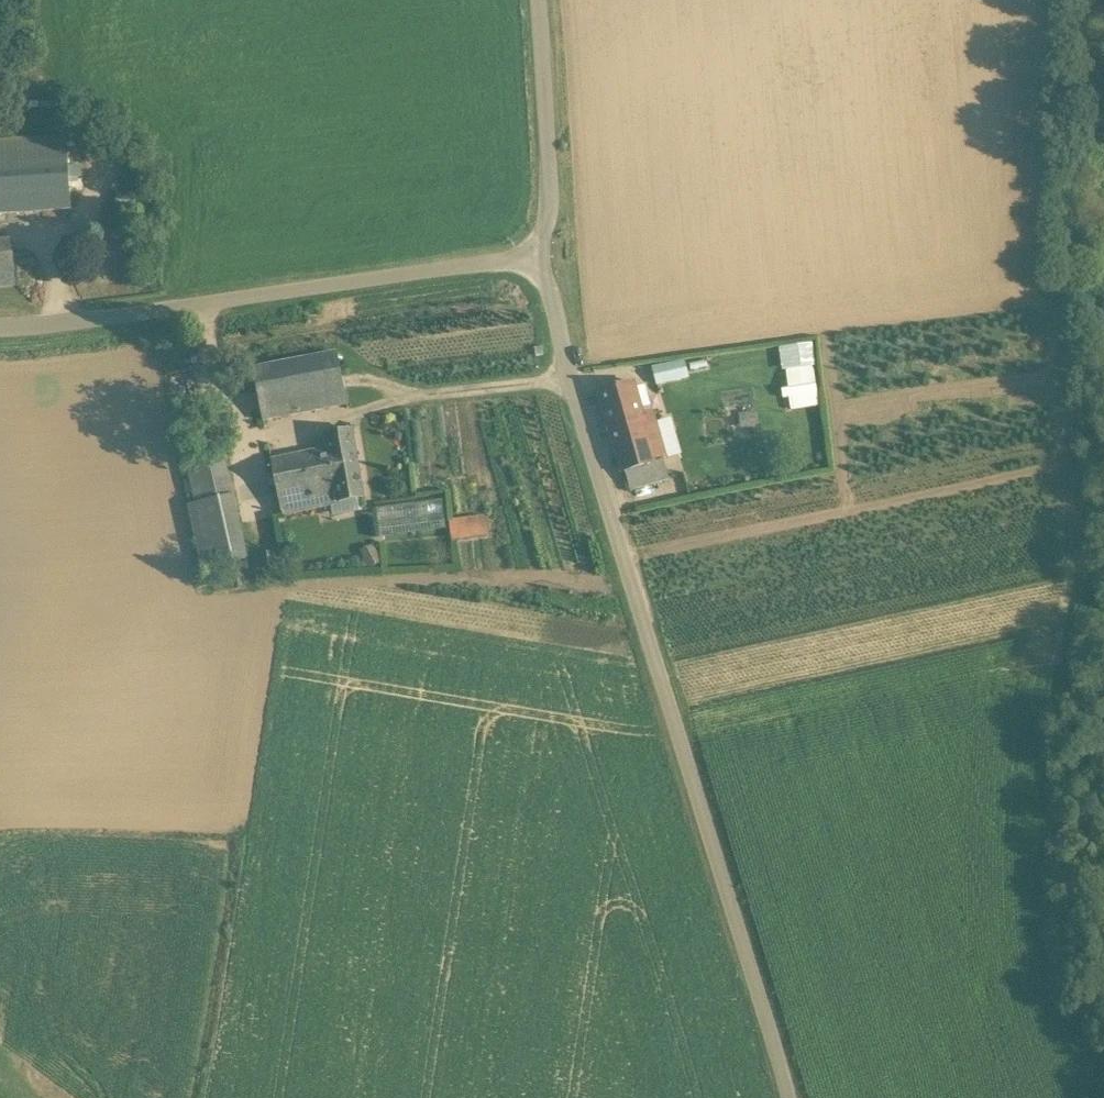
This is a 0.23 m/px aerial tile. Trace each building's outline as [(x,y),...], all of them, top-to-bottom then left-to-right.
[(9,223),(8,213),(72,209),(70,177),(81,177),(80,165),(69,166),(67,134),(0,138),(0,223),(9,223)] [(117,195),(118,209),(149,208),(148,194),(117,195)] [(112,236),(115,240),(123,242),(128,237),(129,230),(125,225),(118,224),(113,229),(112,236)] [(14,284),(12,252),(0,253),(0,285),(14,284)] [(253,368),(263,422),(348,404),(338,352),(253,368)] [(685,358),(652,366),(657,385),(689,378),(685,358)] [(793,400),(818,394),(813,366),(787,370),(793,400)] [(251,381),(247,370),(235,374),(238,384),(251,381)] [(643,413),(634,381),(600,391),(623,471),(626,470),(631,490),(672,478),(652,411),(643,413)] [(757,426),(755,411),(740,413),(742,428),(757,426)] [(336,502),(364,497),(353,429),(325,433),(326,442),(319,443),(319,448),(271,458),(282,515),(336,506),(336,502)] [(215,447),(212,434),(189,439),(192,452),(215,447)] [(197,503),(192,504),(204,561),(252,551),(233,462),(190,471),(197,503)] [(380,537),(446,529),(444,500),(376,508),(380,537)] [(454,539),(487,535),(485,515),(451,520),(454,539)] [(378,552),(365,559),(363,560),(368,570),(383,562),(378,552)]
